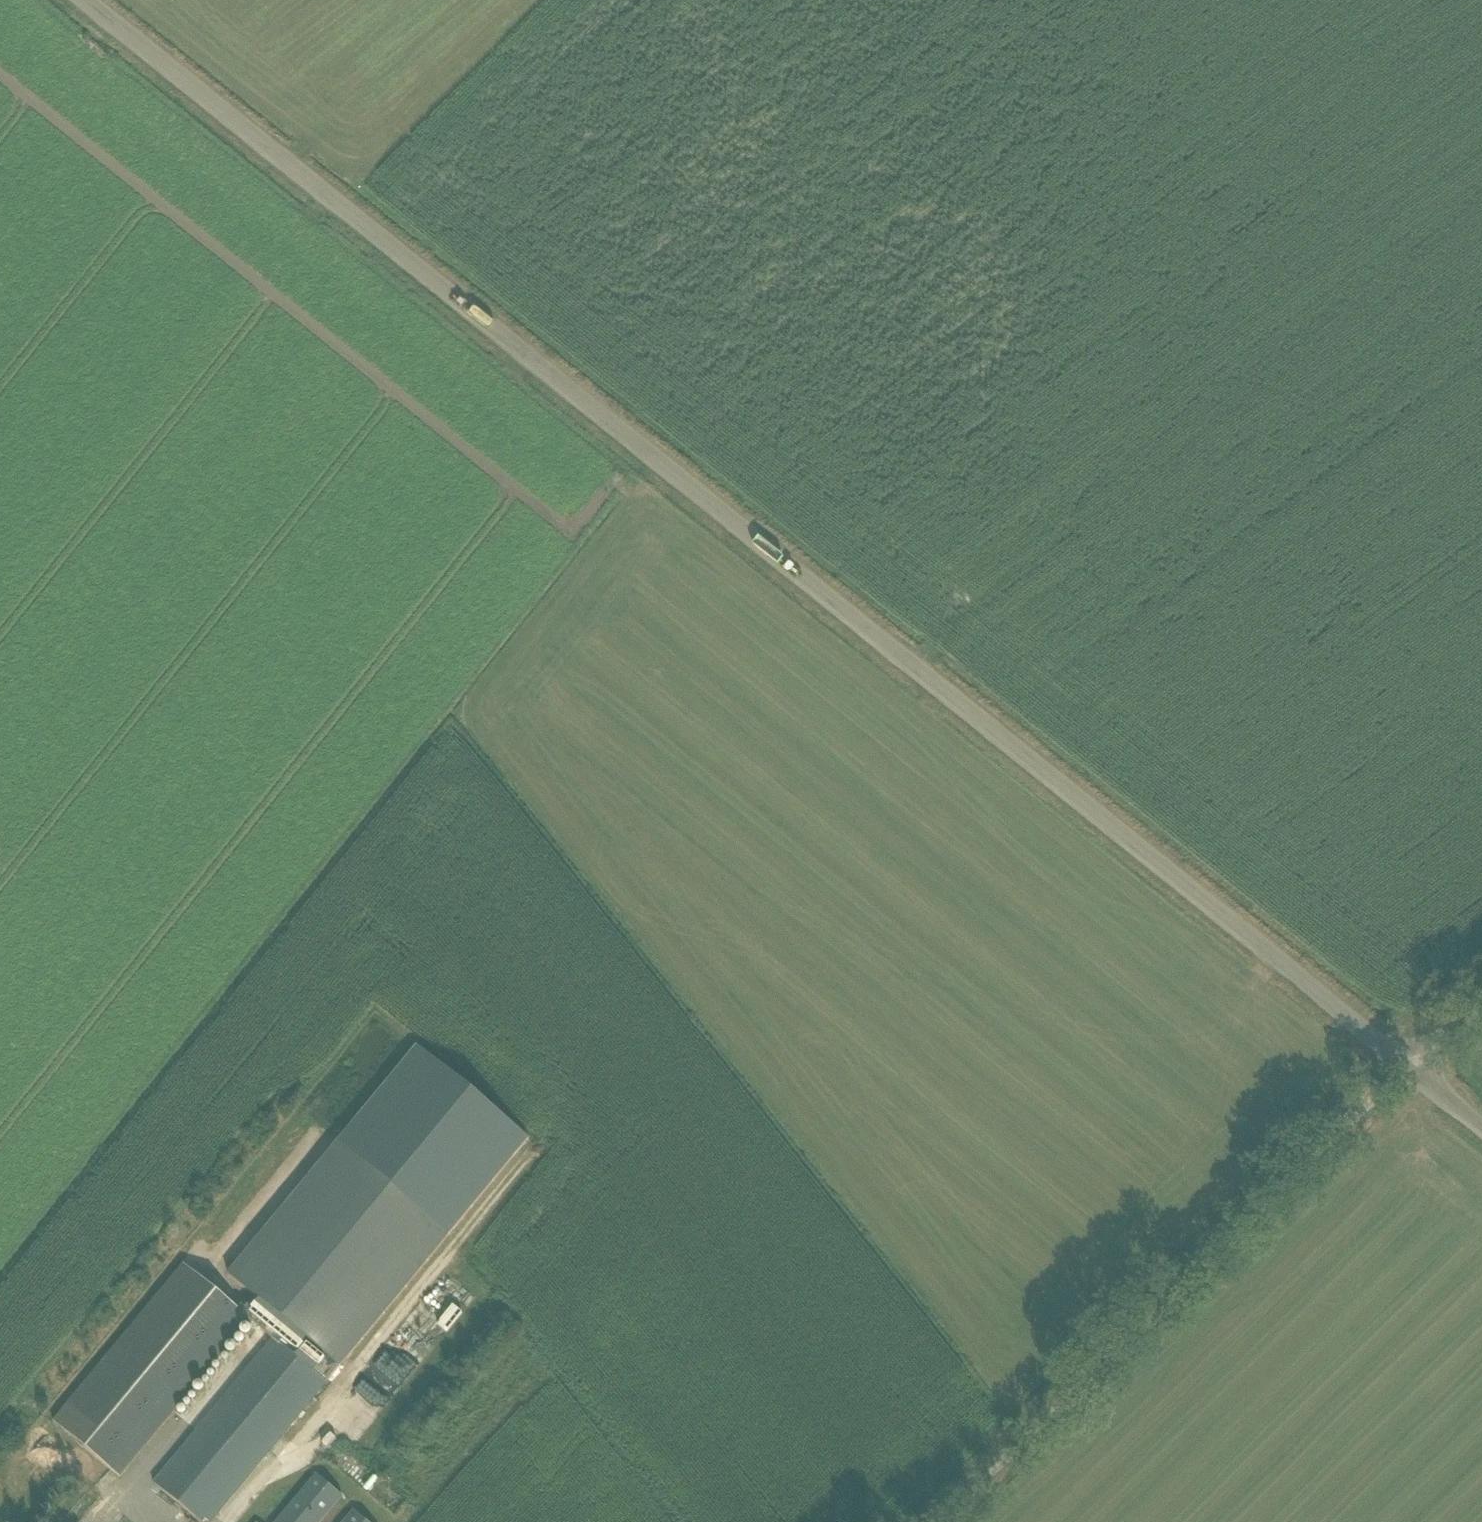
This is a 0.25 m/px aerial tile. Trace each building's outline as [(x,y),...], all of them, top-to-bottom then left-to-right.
[(338,1142),(228,1275),(256,1298),(243,1312),(251,1319),(250,1320),(273,1339),(327,1383),(450,1234),(529,1139),(416,1047),(338,1142)] [(184,1263),(53,1422),(120,1477),(251,1319),(243,1312),(184,1263)] [(327,1383),(273,1339),(153,1483),(199,1521),(213,1521),(327,1383)] [(343,1497),(315,1474),(276,1521),(322,1521),(343,1497)] [(345,1521),(368,1521),(355,1511),(345,1521)]
